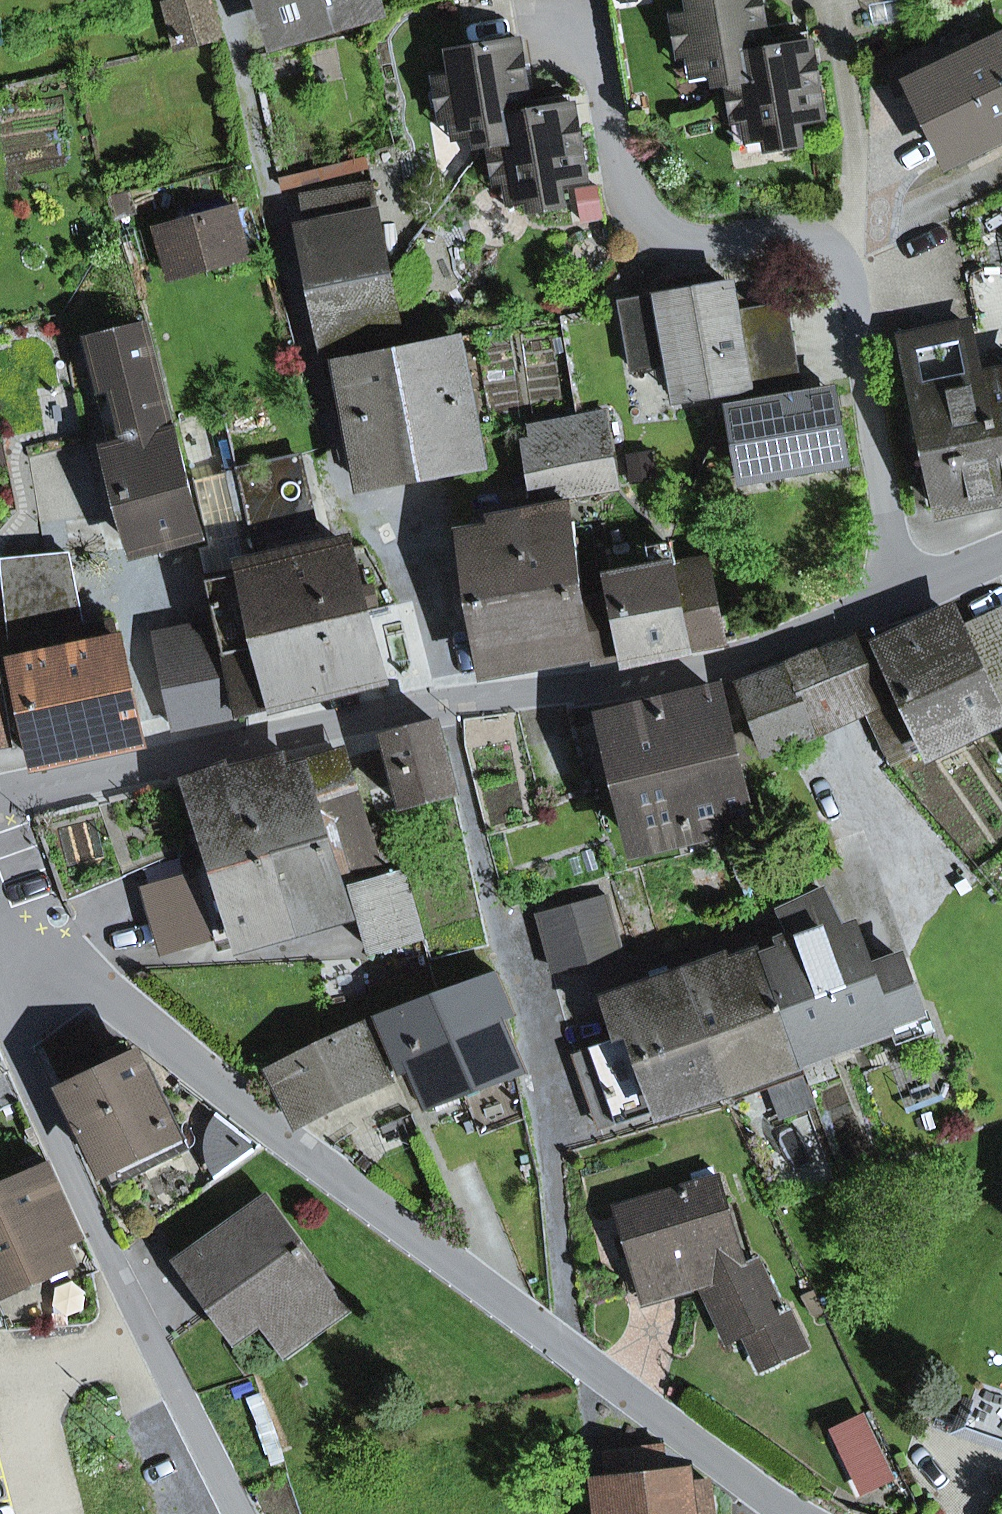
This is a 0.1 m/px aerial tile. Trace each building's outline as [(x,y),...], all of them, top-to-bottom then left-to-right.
[(178,49),(223,38),(212,0),(174,0),(166,2),(178,49)] [(275,31),(381,4),(380,0),(267,0),(275,31)] [(769,50),(761,0),(688,0),(690,12),(671,15),(678,59),(687,58),(707,55),(711,76),(712,84),(725,82),(746,78),(742,54),(769,50)] [(532,112),(520,40),(449,52),(453,74),(433,78),(441,122),(470,117),(475,146),(488,144),(509,140),(505,116),(532,112)] [(949,160),(1001,135),(1001,41),(942,69),(932,48),(886,70),(897,94),(913,86),(949,160)] [(742,54),(746,78),(725,82),(732,124),(742,123),(762,119),(765,141),(767,149),(802,144),(799,122),(824,118),(811,43),(769,50),(742,54)] [(691,79),(711,76),(707,55),(687,58),(691,79)] [(505,116),(509,140),(488,144),(495,186),(524,181),(529,211),(565,205),(561,184),(586,180),(574,105),(532,112),(505,116)] [(446,151),(475,146),(470,117),(441,122),(446,151)] [(745,144),(765,141),(762,119),(742,123),(745,144)] [(500,215),(529,211),(524,181),(495,186),(500,215)] [(299,226),(311,290),(390,274),(370,183),(293,196),(299,226)] [(580,203),(600,200),(597,188),(577,191),(580,203)] [(603,218),(600,200),(580,203),(583,221),(603,218)] [(160,232),(171,271),(243,251),(232,212),(160,232)] [(403,337),(390,274),(311,290),(324,353),(403,337)] [(732,290),(731,284),(622,303),(633,369),(683,361),(689,398),(733,390),(749,387),(732,290)] [(749,387),(752,404),(799,396),(789,338),(760,343),(754,314),(762,312),(732,290),(749,387)] [(789,338),(784,308),(762,312),(754,314),(760,343),(789,338)] [(145,325),(90,339),(102,389),(118,385),(131,438),(175,427),(174,424),(170,425),(165,407),(145,325)] [(940,510),(1001,497),(1001,490),(979,381),(967,326),(903,340),(940,510)] [(400,348),(421,467),(474,457),(452,338),(400,348)] [(338,410),(355,478),(421,467),(400,348),(346,359),(355,406),(338,410)] [(338,410),(355,406),(346,359),(326,363),(338,410)] [(979,381),(1001,490),(1001,376),(979,381)] [(115,442),(131,438),(118,385),(102,389),(115,442)] [(749,387),(733,390),(713,436),(734,433),(739,461),(776,455),(780,475),(846,463),(833,390),(799,396),(752,404),(749,387)] [(578,464),(574,435),(610,430),(607,413),(534,425),(538,470),(578,464)] [(109,444),(136,549),(202,532),(175,427),(131,438),(115,442),(109,444)] [(578,464),(538,470),(542,498),(617,485),(610,430),(574,435),(578,464)] [(237,468),(255,538),(269,535),(313,525),(297,455),(237,468)] [(742,481),(780,475),(776,455),(739,461),(742,481)] [(471,575),(534,561),(576,552),(571,505),(491,517),(493,536),(463,540),(469,575),(471,575)] [(325,554),(317,524),(313,525),(269,535),(276,566),(244,574),(261,647),(368,621),(348,548),(325,554)] [(625,655),(627,661),(687,652),(674,566),(669,547),(650,552),(653,570),(611,579),(615,596),(625,655)] [(592,659),(584,602),(582,585),(576,552),(534,561),(549,654),(540,656),(542,669),(592,659)] [(12,639),(37,763),(141,741),(121,639),(118,639),(82,646),(79,629),(83,628),(69,555),(4,561),(12,639)] [(674,566),(687,652),(723,644),(707,560),(674,566)] [(540,656),(549,654),(534,561),(471,575),(485,668),(540,656)] [(368,621),(261,647),(244,574),(210,582),(239,715),(382,678),(368,621)] [(584,602),(592,659),(625,655),(615,596),(611,579),(582,585),(584,602)] [(1001,719),(1001,612),(947,634),(940,618),(880,646),(903,698),(869,714),(892,764),(1000,715),(1001,719)] [(195,683),(224,677),(212,619),(154,631),(166,688),(195,683)] [(82,646),(118,639),(115,622),(83,628),(79,629),(82,646)] [(817,653),(828,679),(863,664),(853,638),(817,653)] [(851,697),(839,703),(828,679),(817,653),(789,664),(803,699),(817,734),(859,714),(851,697)] [(13,737),(0,660),(0,739),(13,737)] [(742,681),(755,717),(803,699),(789,664),(742,681)] [(859,714),(881,704),(863,664),(828,679),(839,703),(851,697),(859,714)] [(232,714),(224,677),(195,683),(202,720),(232,714)] [(166,688),(174,726),(202,720),(195,683),(166,688)] [(719,693),(606,721),(621,781),(734,754),(719,693)] [(768,752),(817,734),(803,699),(755,717),(768,752)] [(384,736),(403,808),(455,795),(437,723),(384,736)] [(636,843),(749,815),(734,754),(621,781),(636,843)] [(327,764),(337,796),(354,791),(344,760),(327,764)] [(287,831),(282,816),(315,805),(306,773),(272,782),(266,762),(186,779),(202,830),(210,857),(259,841),(287,831)] [(309,770),(318,801),(337,796),(327,764),(309,770)] [(350,872),(379,865),(366,826),(354,791),(337,796),(318,801),(319,804),(324,822),(332,819),(342,848),(350,872)] [(338,874),(332,851),(342,848),(332,819),(324,822),(319,804),(315,805),(282,816),(287,831),(259,841),(276,906),(336,888),(340,905),(346,903),(338,874)] [(366,826),(379,865),(391,862),(382,823),(366,826)] [(193,861),(210,857),(202,830),(185,835),(193,861)] [(210,857),(229,919),(276,906),(259,841),(210,857)] [(338,874),(350,872),(342,848),(332,851),(338,874)] [(270,938),(349,915),(346,903),(340,905),(336,888),(276,906),(229,919),(210,857),(193,861),(198,877),(149,891),(166,947),(233,934),(234,940),(270,938)] [(354,887),(372,951),(421,938),(402,874),(354,887)] [(765,964),(799,1060),(846,1042),(807,931),(836,918),(824,893),(780,914),(791,938),(780,943),(786,956),(765,964)] [(538,914),(554,973),(605,959),(623,954),(606,895),(538,914)] [(890,1026),(920,1015),(900,959),(868,970),(855,932),(838,938),(834,924),(838,922),(836,918),(807,931),(846,1042),(890,1026)] [(684,970),(726,1086),(799,1060),(765,964),(758,944),(684,970)] [(661,1108),(662,1109),(726,1086),(684,970),(632,988),(647,1029),(635,1033),(661,1108)] [(418,1069),(433,1105),(517,1072),(502,1035),(512,1031),(507,1016),(512,1014),(495,972),(395,1011),(396,1012),(418,1069)] [(606,998),(620,1039),(635,1033),(647,1029),(632,988),(606,998)] [(381,1018),(404,1074),(418,1069),(396,1012),(381,1018)] [(897,1044),(935,1030),(928,1012),(920,1015),(890,1026),(897,1044)] [(106,1167),(173,1134),(141,1068),(136,1058),(132,1060),(126,1048),(108,1057),(92,1023),(46,1046),(106,1167)] [(385,1076),(362,1028),(269,1072),(292,1120),(385,1076)] [(620,1039),(602,1045),(577,1054),(603,1129),(661,1108),(635,1033),(620,1039)] [(816,1107),(799,1060),(726,1086),(731,1101),(767,1089),(778,1120),(816,1107)] [(115,1186),(190,1149),(148,1065),(141,1068),(173,1134),(106,1167),(115,1186)] [(64,1243),(83,1235),(50,1165),(0,1188),(0,1295),(73,1262),(64,1243)] [(717,1178),(617,1209),(644,1300),(702,1283),(729,1339),(747,1331),(763,1366),(803,1347),(783,1306),(778,1309),(756,1264),(744,1268),(717,1178)] [(349,1310),(266,1197),(177,1262),(236,1343),(259,1326),(282,1310),(305,1342),(349,1310)] [(282,1359),(305,1342),(282,1310),(259,1326),(282,1359)] [(959,1430),(1001,1445),(1001,1381),(980,1373),(959,1430)] [(888,1476),(862,1421),(839,1432),(865,1487),(888,1476)] [(663,1447),(606,1453),(609,1480),(613,1513),(713,1513),(709,1482),(685,1485),(684,1475),(666,1477),(663,1447)] [(609,1480),(590,1483),(593,1513),(613,1513),(609,1480)]
